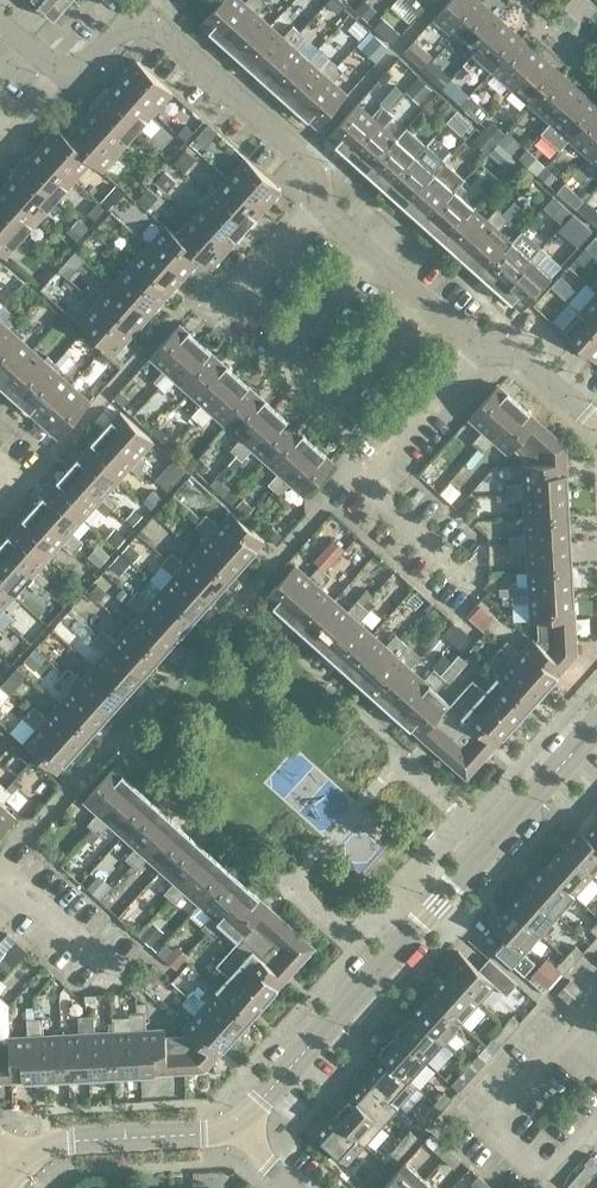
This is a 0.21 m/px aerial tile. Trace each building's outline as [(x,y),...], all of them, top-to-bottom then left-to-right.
[(54,18),(70,0),(34,0),(54,18)] [(201,22),(221,40),(257,0),(247,0),(245,2),(243,0),(221,0),(201,22)] [(221,40),(241,57),(270,25),(257,13),(267,2),(265,0),(257,0),(221,40)] [(432,0),(402,0),(418,15),(432,0)] [(434,18),(454,36),(483,3),(480,0),(450,0),(434,18)] [(483,3),(454,36),(473,53),(503,20),(483,3)] [(392,45),(401,34),(383,18),(374,28),(392,45)] [(493,70),(522,37),(503,20),(473,53),(463,64),(470,71),(480,59),(493,70)] [(270,25),(241,57),(260,75),(299,30),(293,25),(283,36),(270,25)] [(370,29),(359,43),(380,60),(391,46),(370,29)] [(299,30),(260,75),(279,92),(308,59),(295,47),(305,36),(299,30)] [(522,37),(493,70),(512,87),(541,55),(522,37)] [(406,50),(422,66),(434,54),(417,38),(406,50)] [(541,55),(512,87),(531,104),(560,72),(541,55)] [(308,59),(279,92),(298,109),(338,65),(332,59),(321,71),(308,59)] [(173,92),(137,60),(119,80),(155,112),(173,92)] [(338,65),(298,109),(318,127),(347,94),(333,81),(344,70),(338,65)] [(560,72),(531,104),(550,122),(580,89),(560,72)] [(410,86),(422,98),(432,86),(420,75),(410,86)] [(155,112),(119,80),(109,91),(104,88),(98,95),(137,132),(155,112)] [(569,139),(596,108),(596,105),(580,89),(550,122),(540,134),(559,151),(569,139)] [(137,132),(98,95),(90,103),(94,107),(84,118),(120,151),(137,132)] [(357,103),(328,136),(348,154),(388,110),(382,104),(372,116),(357,103)] [(569,139),(589,156),(596,147),(596,108),(569,139)] [(388,110),(348,154),(367,171),(397,138),(384,126),(394,115),(388,110)] [(120,151),(84,118),(68,137),(57,127),(56,128),(103,170),(120,151)] [(207,124),(195,138),(204,147),(217,133),(207,124)] [(386,188),(426,144),(407,127),(397,138),(367,171),(386,188)] [(103,170),(56,128),(39,147),(75,180),(92,161),(102,171),(103,170)] [(406,205),(445,161),(426,144),(386,188),(406,205)] [(75,180),(39,147),(29,159),(25,155),(18,163),(58,199),(75,180)] [(589,156),(596,164),(596,147),(589,156)] [(246,157),(228,177),(263,210),(282,190),(246,157)] [(543,157),(534,163),(546,183),(555,178),(543,157)] [(425,223),(465,179),(445,161),(406,205),(425,223)] [(58,199),(18,163),(11,171),(15,175),(5,186),(41,218),(58,199)] [(213,185),(206,193),(246,229),(263,210),(228,177),(217,189),(213,185)] [(465,179),(425,223),(444,240),(474,207),(461,196),(471,184),(465,179)] [(557,191),(596,224),(596,205),(566,180),(557,191)] [(5,186),(0,191),(0,216),(23,237),(41,218),(5,186)] [(246,229),(206,193),(199,201),(203,204),(193,216),(229,248),(246,229)] [(474,207),(444,240),(464,257),(503,213),(497,208),(487,219),(474,207)] [(573,212),(560,226),(580,244),(592,231),(573,212)] [(483,274),(522,230),(503,213),(464,257),(483,274)] [(0,216),(0,252),(5,257),(23,237),(0,216)] [(166,225),(165,225),(212,267),(229,248),(193,216),(176,234),(166,225)] [(165,225),(148,245),(184,277),(200,259),(211,268),(212,267),(165,225)] [(502,292),(541,248),(522,230),(483,274),(502,292)] [(148,245),(131,264),(167,296),(184,277),(148,245)] [(541,248),(502,292),(522,310),(551,277),(537,264),(547,253),(541,248)] [(131,264),(113,283),(149,316),(167,296),(131,264)] [(113,283),(96,303),(132,335),(149,316),(113,283)] [(580,311),(596,326),(596,292),(580,311)] [(96,303),(78,323),(114,355),(132,335),(96,303)] [(580,311),(562,331),(595,361),(596,358),(596,326),(580,311)] [(17,328),(9,321),(6,325),(0,320),(0,347),(17,328)] [(179,324),(150,357),(164,369),(154,381),(160,386),(199,342),(179,324)] [(0,347),(0,385),(1,385),(33,349),(21,339),(25,335),(17,328),(0,347)] [(199,342),(160,386),(166,391),(176,380),(189,392),(218,359),(199,342)] [(33,349),(1,385),(20,402),(55,363),(48,355),(44,359),(33,349)] [(218,359),(189,392),(202,404),(192,415),(198,420),(238,376),(218,359)] [(106,370),(114,376),(120,369),(113,362),(106,370)] [(55,363),(20,402),(39,420),(71,384),(60,373),(63,369),(55,363)] [(238,376),(198,420),(204,426),(214,414),(227,426),(257,393),(238,376)] [(71,384),(39,420),(59,438),(91,402),(71,384)] [(518,403),(498,385),(469,418),(483,430),(473,442),(479,447),(518,403)] [(113,398),(123,406),(130,399),(120,390),(113,398)] [(257,393),(227,426),(240,438),(230,449),(236,455),(276,410),(257,393)] [(552,433),(518,403),(479,447),(485,453),(495,441),(509,454),(515,448),(528,460),(552,433)] [(444,406),(428,426),(445,439),(461,419),(444,406)] [(276,410),(236,455),(242,460),(252,449),(266,461),(295,428),(276,410)] [(154,441),(121,411),(103,431),(147,471),(152,465),(141,455),(154,441)] [(295,428),(266,461),(279,472),(268,484),(275,489),(314,445),(295,428)] [(147,471),(103,431),(86,450),(118,480),(130,467),(141,477),(147,471)] [(552,433),(528,460),(528,464),(523,464),(523,483),(506,484),(507,492),(568,489),(566,445),(552,433)] [(314,445),(275,489),(280,494),(290,483),(305,496),(334,463),(314,445)] [(118,480),(86,450),(68,470),(113,509),(118,503),(107,493),(118,480)] [(174,457),(157,476),(171,488),(188,469),(174,457)] [(113,509),(68,470),(51,489),(84,518),(96,505),(107,515),(113,509)] [(84,518),(51,489),(34,508),(78,548),(84,541),(72,531),(84,518)] [(568,489),(507,492),(507,500),(524,500),(525,517),(569,515),(568,489)] [(78,548),(34,508),(17,527),(49,557),(61,543),(73,554),(78,548)] [(206,513),(201,519),(247,561),(264,541),(232,511),(219,525),(206,513)] [(569,515),(525,517),(526,535),(509,536),(509,544),(571,540),(569,515)] [(247,561),(201,519),(195,525),(208,537),(197,550),(229,580),(247,561)] [(17,527),(0,546),(0,547),(44,586),(49,580),(37,570),(49,557),(17,527)] [(327,567),(347,547),(336,536),(316,557),(327,567)] [(571,540),(509,544),(510,552),(527,551),(528,568),(572,566),(571,540)] [(0,547),(0,582),(15,595),(27,582),(38,592),(44,586),(0,547)] [(229,580),(197,550),(185,563),(172,552),(166,558),(212,599),(229,580)] [(212,599),(166,558),(161,564),(174,575),(162,589),(195,618),(212,599)] [(290,559),(276,575),(281,579),(265,597),(285,615),(325,571),(319,565),(309,577),(295,564),(290,559)] [(572,566),(528,568),(529,586),(512,587),(512,595),(573,592),(572,566)] [(325,571),(285,615),(305,632),(334,599),(321,588),(331,576),(325,571)] [(0,582),(0,616),(9,624),(15,618),(3,608),(15,595),(0,582)] [(195,618),(162,589),(151,602),(138,590),(132,596),(178,637),(195,618)] [(573,592),(512,595),(512,603),(530,602),(531,621),(539,621),(540,638),(576,637),(573,592)] [(178,637),(132,596),(127,602),(140,614),(128,627),(161,657),(178,637)] [(591,623),(590,597),(578,597),(578,623),(591,623)] [(334,599),(305,632),(324,649),(363,605),(357,600),(347,611),(334,599)] [(363,605),(324,649),(343,667),(372,634),(359,622),(370,611),(363,605)] [(0,616),(0,627),(4,630),(9,624),(0,616)] [(161,657),(128,627),(116,640),(103,629),(97,635),(143,676),(161,657)] [(372,634),(343,667),(362,684),(402,639),(396,634),(385,645),(372,634)] [(143,676),(97,635),(92,641),(105,652),(93,665),(126,695),(143,676)] [(507,640),(502,646),(548,688),(577,655),(576,637),(540,638),(537,642),(533,638),(520,652),(507,640)] [(402,639),(362,684),(381,701),(411,668),(397,656),(408,645),(402,639)] [(548,688),(502,646),(496,652),(509,664),(497,677),(530,707),(548,688)] [(126,695),(93,665),(81,679),(68,667),(63,673),(109,714),(126,695)] [(411,668),(381,701),(400,718),(440,674),(434,668),(424,680),(411,668)] [(109,714),(63,673),(58,679),(71,691),(59,704),(92,733),(109,714)] [(513,726),(467,685),(450,704),(436,691),(446,679),(440,674),(400,718),(467,778),(513,726)] [(530,707),(497,677),(486,690),(473,679),(467,685),(513,726),(530,707)] [(34,705),(29,711),(74,752),(92,733),(59,704),(47,717),(34,705)] [(74,752),(29,711),(23,717),(36,729),(24,743),(57,772),(74,752)] [(88,824),(94,829),(133,785),(113,767),(84,800),(98,812),(88,824)] [(133,785),(94,829),(100,835),(110,823),(123,835),(153,802),(133,785)] [(0,796),(0,836),(16,817),(2,805),(13,793),(7,788),(0,796)] [(153,802),(123,835),(136,847),(126,858),(132,864),(172,819),(153,802)] [(172,819),(132,864),(138,869),(148,858),(161,869),(191,836),(172,819)] [(587,835),(579,829),(596,845),(596,823),(587,835)] [(579,829),(562,848),(592,876),(596,871),(596,845),(579,829)] [(191,836),(161,869),(174,881),(164,893),(170,898),(210,854),(191,836)] [(592,876),(562,848),(545,867),(575,895),(592,876)] [(210,854),(170,898),(176,903),(187,892),(200,904),(229,871),(210,854)] [(575,895),(545,867),(528,887),(558,914),(575,895)] [(229,871),(200,904),(213,915),(203,927),(209,932),(248,888),(229,871)] [(558,914),(528,887),(510,906),(541,933),(558,914)] [(248,888),(209,932),(215,938),(225,926),(238,938),(267,905),(248,888)] [(230,976),(218,989),(251,1018),(315,947),(267,905),(238,938),(239,939),(217,964),(230,976)] [(541,933),(510,906),(500,917),(494,911),(486,920),(507,938),(496,950),(524,976),(536,963),(524,952),(541,933)] [(0,941),(0,959),(10,968),(29,949),(10,931),(0,941)] [(574,963),(584,952),(576,945),(566,956),(574,963)] [(517,983),(489,957),(479,969),(459,950),(451,959),(458,965),(447,976),(478,1004),(495,984),(507,995),(517,983)] [(574,963),(566,956),(556,967),(564,974),(574,963)] [(478,1004),(447,976),(430,995),(461,1023),(478,1004)] [(570,979),(558,992),(570,1003),(582,989),(570,979)] [(193,990),(188,996),(234,1038),(251,1018),(218,989),(206,1002),(193,990)] [(461,1023),(430,995),(413,1014),(444,1042),(461,1023)] [(234,1038),(188,996),(183,1002),(196,1014),(183,1028),(187,1032),(184,1036),(213,1061),(234,1038)] [(131,1030),(113,1031),(115,1075),(141,1074),(138,1012),(130,1013),(131,1030)] [(146,1012),(138,1012),(141,1074),(204,1070),(213,1061),(184,1036),(166,1037),(166,1028),(147,1029),(146,1012)] [(444,1042),(413,1014),(396,1033),(427,1061),(444,1042)] [(79,1033),(62,1034),(64,1078),(90,1077),(86,1015),(78,1015),(79,1033)] [(94,1015),(86,1015),(90,1077),(115,1075),(113,1031),(95,1032),(94,1015)] [(511,1033),(521,1022),(513,1015),(503,1026),(511,1033)] [(43,1017),(35,1018),(38,1079),(64,1078),(62,1034),(44,1035),(43,1017)] [(5,1043),(0,1048),(0,1081),(38,1079),(35,1018),(27,1018),(28,1036),(9,1037),(9,1043),(5,1043)] [(511,1033),(503,1026),(494,1037),(501,1044),(511,1033)] [(427,1061),(396,1033),(389,1041),(388,1040),(384,1039),(380,1040),(377,1044),(376,1048),(377,1051),(379,1052),(416,1086),(417,1086),(410,1079),(427,1061)] [(416,1086),(379,1052),(378,1053),(385,1059),(369,1078),(399,1105),(416,1086)] [(477,1071),(486,1060),(479,1054),(469,1064),(477,1071)] [(477,1071),(469,1064),(459,1075),(467,1082),(477,1071)] [(399,1105),(369,1078),(352,1097),(382,1125),(399,1105)] [(442,1110),(452,1099),(444,1092),(435,1103),(442,1110)] [(382,1125),(352,1097),(334,1116),(365,1144),(382,1125)] [(442,1110),(435,1103),(425,1113),(433,1120),(442,1110)] [(365,1144),(334,1116),(317,1136),(347,1163),(365,1144)] [(408,1148),(418,1137),(410,1130),(400,1141),(408,1148)] [(455,1168),(462,1160),(440,1140),(433,1148),(455,1168)] [(408,1148),(400,1141),(391,1152),(398,1159),(408,1148)] [(382,1187),(417,1187),(426,1179),(406,1161),(382,1187)] [(240,1187),(239,1167),(211,1168),(212,1187),(240,1187)] [(373,1187),(383,1176),(375,1169),(365,1180),(373,1187)] [(489,1184),(479,1175),(472,1183),(478,1187),(486,1187),(489,1184)] [(417,1187),(436,1187),(426,1179),(417,1187)]
